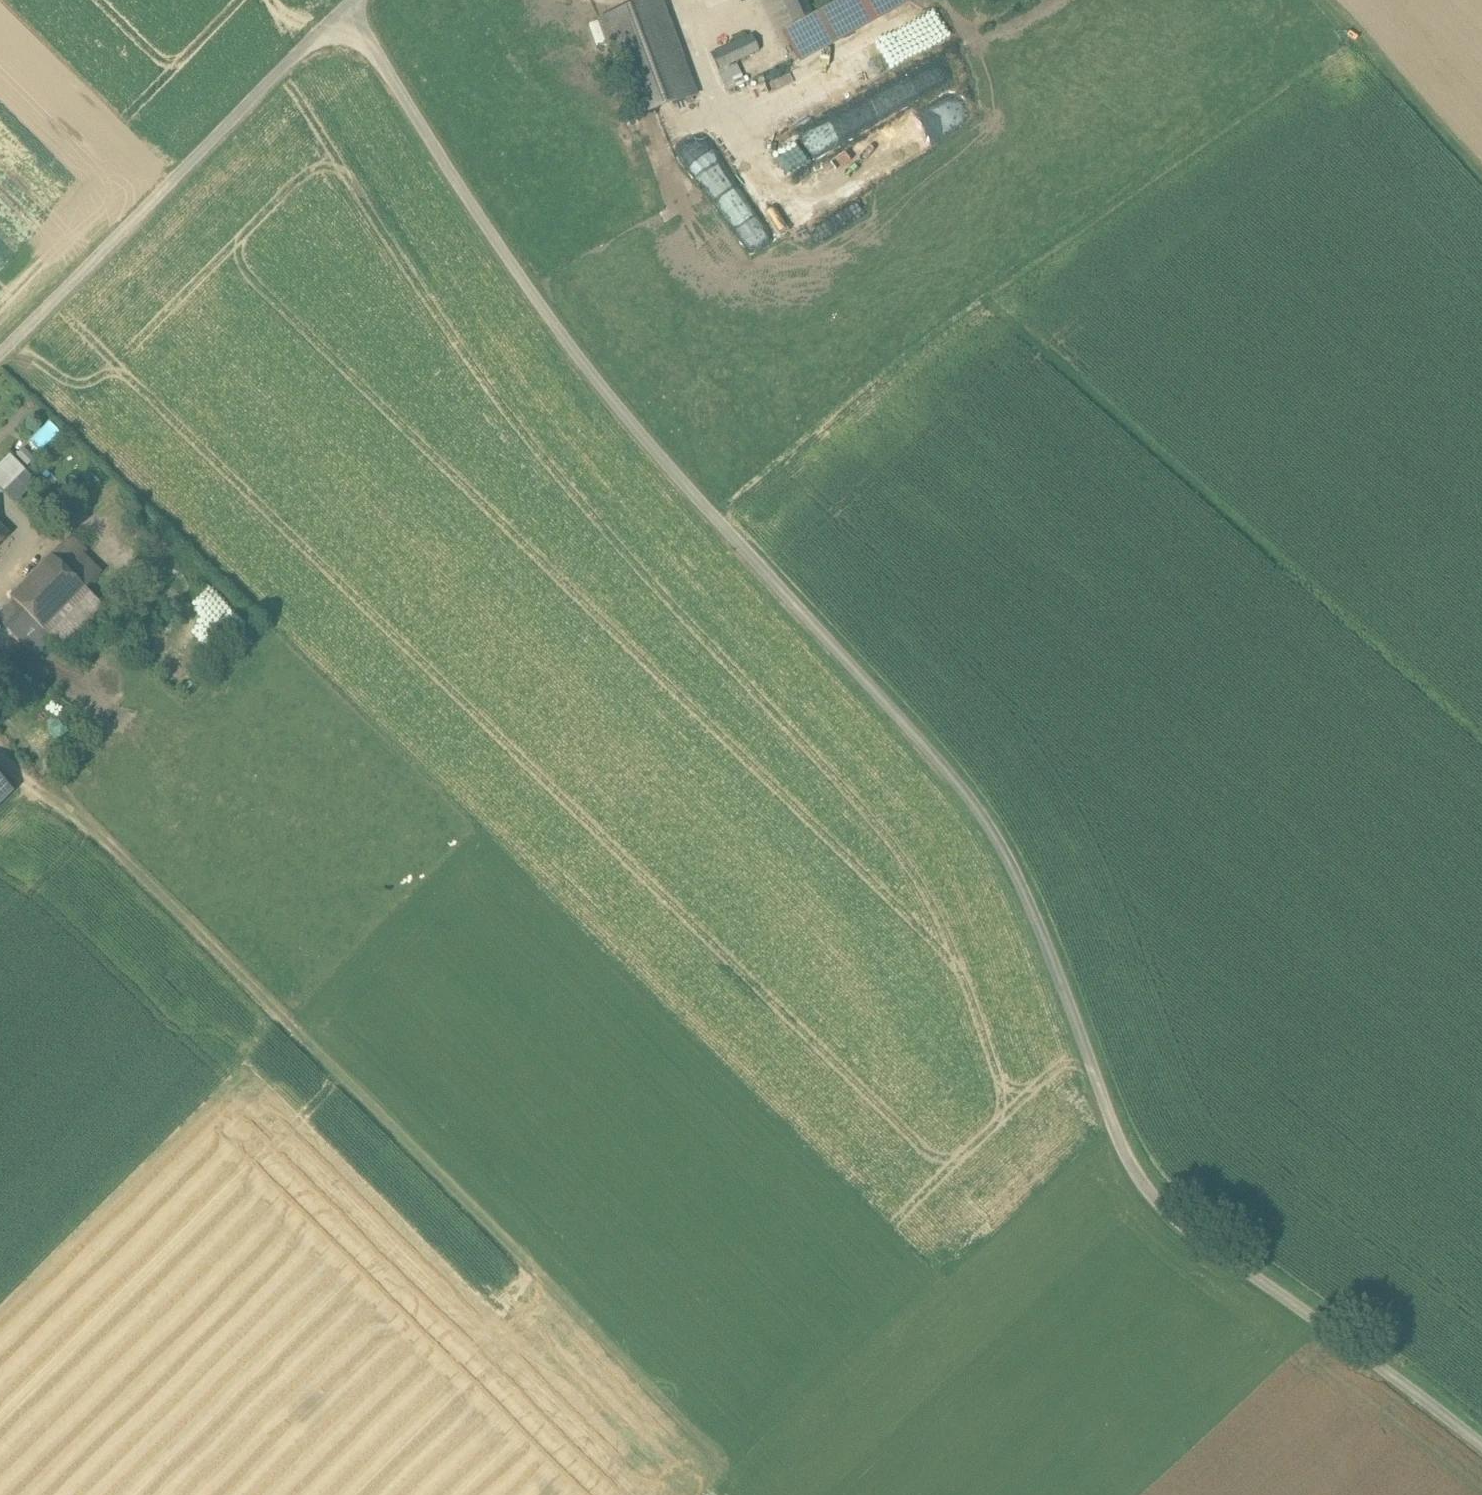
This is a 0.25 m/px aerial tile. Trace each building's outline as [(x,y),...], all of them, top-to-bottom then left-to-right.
[(599,22),(635,120),(696,96),(660,0),(658,0),(599,22)] [(908,5),(905,0),(843,0),(814,16),(795,27),(783,33),(801,64),(908,5)] [(795,27),(814,16),(806,0),(783,0),(795,27)] [(854,83),(947,36),(936,15),(844,62),(854,83)] [(753,34),(712,54),(728,88),(743,81),(734,62),(760,49),(753,34)] [(897,89),(764,154),(775,177),(908,111),(897,89)] [(955,104),(789,187),(799,209),(966,126),(955,104)] [(6,492),(27,472),(11,456),(0,467),(0,486),(6,492)] [(38,482),(27,472),(6,492),(17,503),(38,482)] [(10,535),(0,525),(0,545),(10,535)] [(87,550),(70,533),(51,552),(69,569),(85,552),(87,550)] [(51,552),(9,595),(13,598),(52,636),(62,647),(104,604),(87,588),(69,569),(51,552)] [(104,571),(85,552),(69,569),(87,588),(104,571)] [(13,598),(0,611),(0,621),(34,654),(52,636),(13,598)] [(13,789),(0,776),(0,801),(13,789)]
